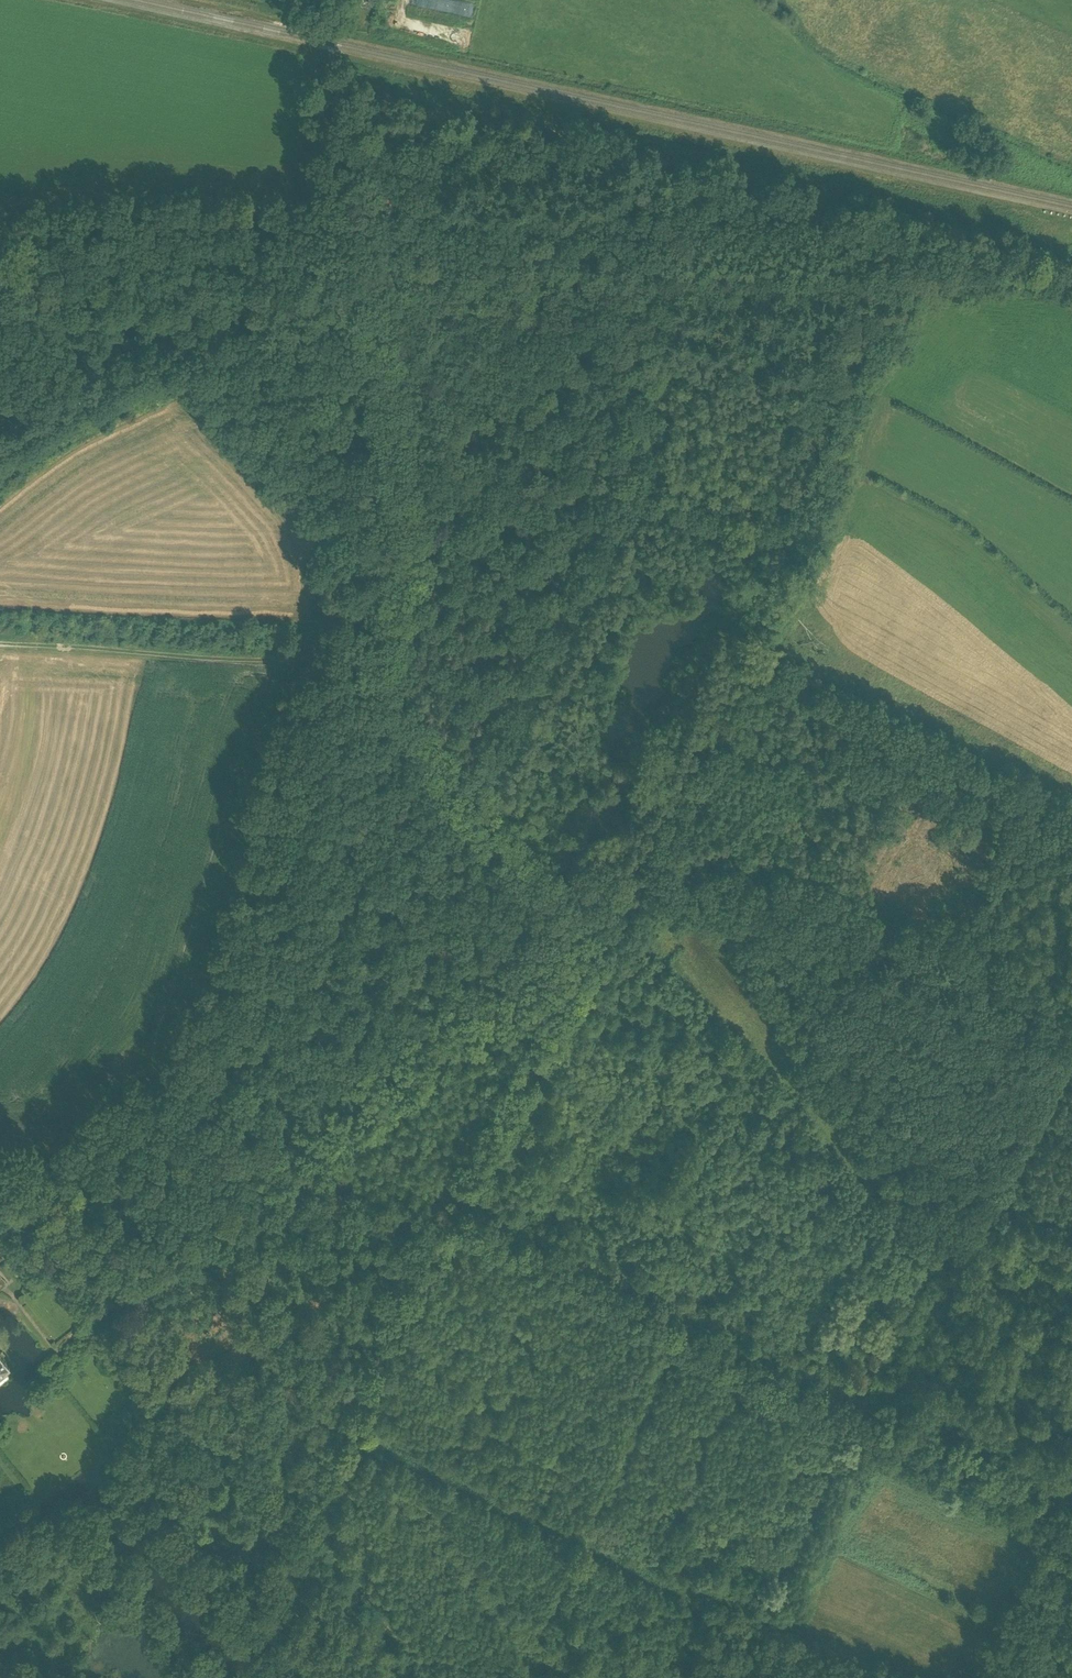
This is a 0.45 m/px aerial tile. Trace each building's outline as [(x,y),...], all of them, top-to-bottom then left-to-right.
[(8,1376),(4,1370),(10,1366),(0,1353),(0,1382),(8,1376)]
